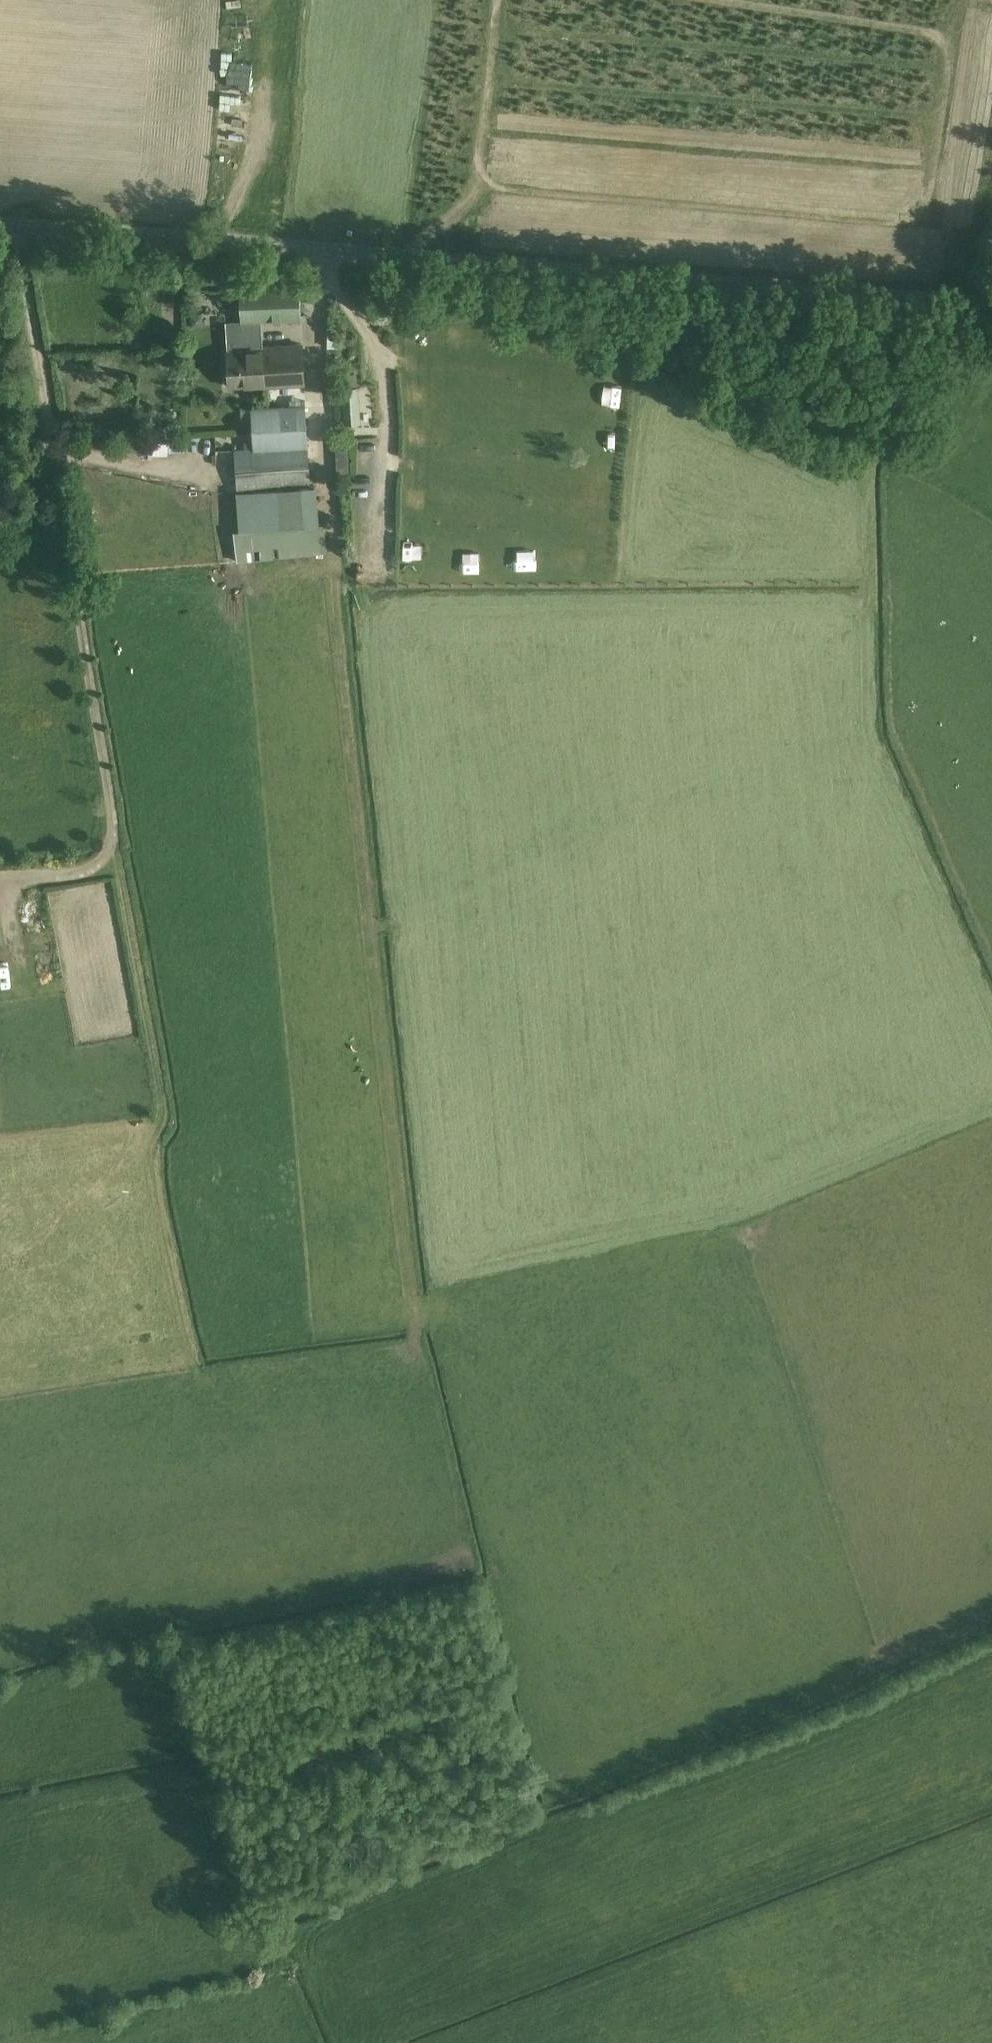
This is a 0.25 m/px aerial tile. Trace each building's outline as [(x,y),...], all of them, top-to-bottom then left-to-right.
[(219,107),(250,107),(250,65),(219,65),(219,107)] [(262,322),(302,320),(301,283),(239,286),(240,320),(240,323),(262,322)] [(240,320),(226,321),(228,353),(230,387),(264,385),(264,387),(305,384),(302,345),(263,348),(262,322),(240,323),(240,320)] [(343,424),(361,423),(359,387),(342,388),(343,418),(343,424)] [(235,448),(238,493),(285,490),(311,487),(311,485),(306,405),(253,408),(253,407),(240,408),(241,418),(253,417),(255,440),(245,441),(245,447),(235,448)] [(185,448),(185,437),(165,439),(166,449),(185,448)] [(334,451),(334,469),(345,469),(344,451),(334,451)] [(240,531),(235,532),(238,562),(328,552),(325,523),(319,523),(316,484),(311,485),(311,487),(285,490),(238,493),(240,531)]
